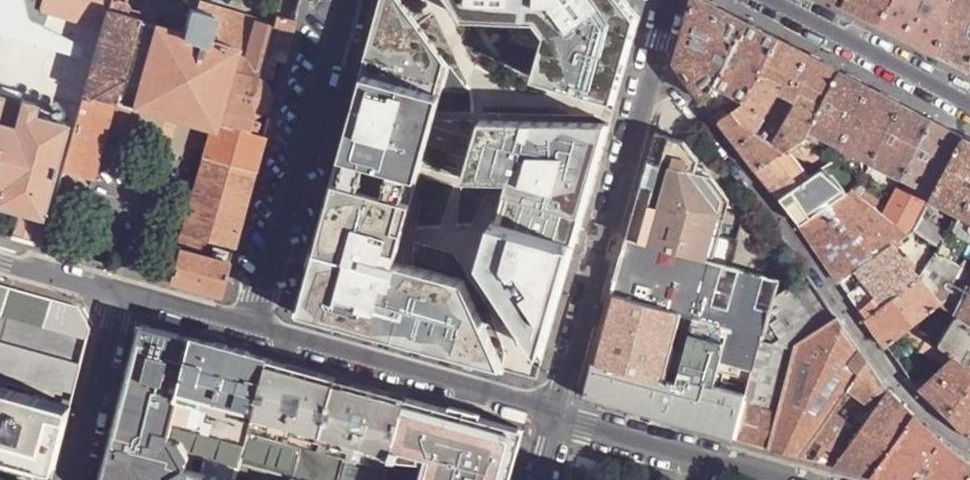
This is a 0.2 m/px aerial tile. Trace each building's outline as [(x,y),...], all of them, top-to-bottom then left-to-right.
[(104,26),(109,10),(112,0),(43,0),(40,8),(91,22),(104,26)] [(142,19),(141,10),(132,8),(132,6),(133,4),(129,0),(112,0),(109,10),(142,19)] [(401,0),(380,0),(353,98),(357,99),(353,114),(349,113),(295,314),(504,372),(463,281),(394,263),(403,231),(394,228),(414,158),(418,159),(422,142),(418,141),(436,74),(440,75),(444,62),(401,0)] [(458,25),(530,14),(542,25),(537,70),(623,79),(635,38),(639,24),(630,22),(633,12),(636,9),(629,0),(443,0),(458,25)] [(676,61),(706,101),(716,83),(750,22),(723,8),(707,0),(694,0),(676,61)] [(881,22),(892,0),(847,0),(845,3),(855,9),(881,22)] [(937,52),(954,0),(892,0),(881,22),(907,36),(937,52)] [(937,52),(945,56),(953,60),(964,66),(969,70),(969,0),(954,0),(937,52)] [(215,13),(208,37),(270,54),(269,56),(285,61),(296,20),(276,14),(274,22),(200,1),(198,8),(215,13)] [(156,23),(154,6),(140,8),(141,10),(142,19),(156,23)] [(213,126),(263,141),(265,135),(250,131),(251,126),(257,128),(259,120),(253,118),(254,113),(266,106),(269,92),(263,80),(265,75),(272,76),(274,69),(273,68),(267,67),(268,62),(269,56),(270,54),(208,37),(215,13),(198,8),(192,7),(185,30),(156,23),(142,19),(109,10),(104,26),(99,44),(88,82),(86,91),(116,99),(213,126)] [(641,15),(636,9),(633,12),(630,22),(639,24),(641,15)] [(91,22),(85,40),(99,44),(104,26),(91,22)] [(764,29),(750,22),(716,83),(746,98),(779,38),(780,38),(764,29)] [(809,53),(780,38),(779,38),(746,98),(743,103),(720,120),(756,168),(787,147),(792,144),(804,136),(808,129),(841,70),(809,53)] [(88,82),(99,44),(85,40),(74,78),(88,82)] [(394,228),(403,231),(448,67),(444,62),(440,75),(436,74),(418,141),(422,142),(418,159),(414,158),(394,228)] [(856,78),(841,70),(808,129),(824,137),(839,144),(873,87),(856,78)] [(68,99),(83,102),(86,91),(88,82),(74,78),(68,99)] [(706,101),(720,120),(743,103),(746,98),(716,83),(706,101)] [(887,95),(873,87),(839,144),(871,161),(903,104),(887,95)] [(94,178),(116,99),(86,91),(83,102),(64,170),(94,178)] [(64,121),(31,112),(34,101),(21,98),(20,99),(0,93),(0,201),(21,207),(40,212),(64,121)] [(919,112),(903,104),(871,161),(902,177),(935,120),(919,112)] [(610,122),(480,120),(463,180),(508,178),(496,222),(490,242),(480,261),(543,355),(610,122)] [(948,128),(935,120),(902,177),(933,192),(964,136),(948,128)] [(263,141),(213,126),(205,155),(203,154),(182,232),(234,246),(263,141)] [(824,137),(808,129),(804,136),(818,143),(824,137)] [(656,133),(627,238),(707,260),(725,194),(686,141),(656,133)] [(964,136),(933,192),(930,198),(934,200),(958,212),(958,211),(962,213),(969,198),(969,139),(964,136)] [(792,144),(787,147),(792,154),(797,151),(792,144)] [(792,154),(787,147),(756,168),(779,196),(798,183),(808,176),(792,154)] [(779,196),(801,224),(841,196),(819,168),(808,176),(798,183),(779,196)] [(929,201),(897,185),(881,213),(907,234),(914,229),(921,216),(928,202),(929,201)] [(841,196),(801,224),(840,281),(859,268),(893,243),(901,238),(907,234),(881,213),(873,207),(860,196),(851,189),(841,196)] [(866,189),(860,196),(873,207),(878,199),(866,189)] [(962,213),(958,211),(958,212),(969,219),(969,198),(962,213)] [(40,212),(21,207),(14,236),(33,241),(40,212)] [(947,231),(921,216),(914,229),(939,246),(947,231)] [(491,221),(480,261),(490,242),(496,222),(491,221)] [(231,260),(234,246),(182,232),(178,246),(231,260)] [(627,238),(612,292),(682,313),(694,318),(728,327),(762,337),(763,337),(775,296),(779,280),(707,260),(627,238)] [(901,238),(893,243),(897,247),(904,243),(901,238)] [(866,319),(888,301),(920,277),(918,275),(897,247),(893,243),(859,268),(867,277),(847,292),(866,319)] [(221,294),(231,260),(178,246),(169,279),(221,294)] [(949,260),(936,252),(925,265),(940,274),(949,260)] [(960,268),(949,260),(940,274),(943,278),(951,282),(960,268)] [(152,272),(161,274),(163,267),(153,265),(152,272)] [(838,316),(809,273),(791,285),(821,327),(838,316)] [(866,319),(886,346),(910,327),(939,304),(934,296),(920,277),(888,301),(866,319)] [(951,282),(943,278),(940,281),(939,281),(938,291),(942,300),(951,282)] [(0,283),(0,312),(89,337),(91,326),(78,305),(0,283)] [(821,327),(791,285),(775,296),(782,298),(772,339),(763,337),(762,337),(760,340),(795,350),(796,345),(821,327)] [(967,293),(958,311),(955,317),(969,326),(969,287),(967,293)] [(612,292),(602,327),(673,347),(682,313),(612,292)] [(782,298),(775,296),(763,337),(772,339),(782,298)] [(955,317),(958,311),(942,300),(939,305),(955,317)] [(868,358),(838,316),(821,327),(796,345),(795,350),(767,447),(799,456),(831,411),(845,391),(868,358)] [(955,317),(939,345),(954,354),(969,364),(969,326),(955,317)] [(672,420),(736,438),(745,399),(711,389),(728,327),(694,318),(676,384),(664,381),(593,360),(583,395),(658,416),(672,420)] [(142,323),(106,466),(107,466),(104,476),(104,479),(234,479),(187,467),(190,455),(181,441),(170,438),(182,389),(180,389),(193,337),(142,323)] [(602,327),(593,360),(664,381),(673,347),(602,327)] [(711,389),(745,399),(760,340),(762,337),(728,327),(711,389)] [(269,358),(193,337),(180,389),(182,389),(256,410),(269,358)] [(931,357),(939,345),(927,338),(920,351),(931,357)] [(760,445),(767,447),(795,350),(760,340),(745,399),(736,438),(760,445)] [(0,343),(0,371),(75,392),(82,366),(0,343)] [(954,354),(920,390),(956,426),(969,437),(969,364),(954,354)] [(337,377),(269,358),(256,410),(255,411),(323,430),(337,377)] [(868,358),(845,391),(869,408),(855,429),(831,411),(799,456),(870,476),(914,415),(888,389),(868,358)] [(406,396),(337,377),(323,430),(392,448),(406,396)] [(72,405),(62,402),(0,385),(0,451),(22,457),(56,466),(72,405)] [(182,389),(170,438),(181,441),(190,455),(240,469),(250,430),(255,411),(256,410),(182,389)] [(406,396),(392,448),(390,455),(387,467),(383,479),(509,479),(523,428),(406,396)] [(321,436),(323,430),(255,411),(250,430),(301,444),(318,448),(321,436)] [(914,415),(870,476),(885,479),(969,479),(969,463),(943,442),(914,415)] [(250,430),(240,469),(240,472),(268,479),(292,479),(293,477),(297,460),(301,444),(250,430)] [(392,448),(323,430),(321,436),(347,444),(390,455),(392,448)] [(347,444),(321,436),(318,448),(344,455),(347,444)] [(318,448),(301,444),(297,460),(339,472),(344,455),(318,448)] [(390,455),(347,444),(344,455),(387,467),(390,455)] [(190,455),(187,467),(234,479),(238,479),(240,472),(240,469),(190,455)] [(344,455),(339,472),(367,479),(383,479),(387,467),(344,455)] [(297,460),(293,477),(303,479),(337,479),(339,472),(297,460)]
